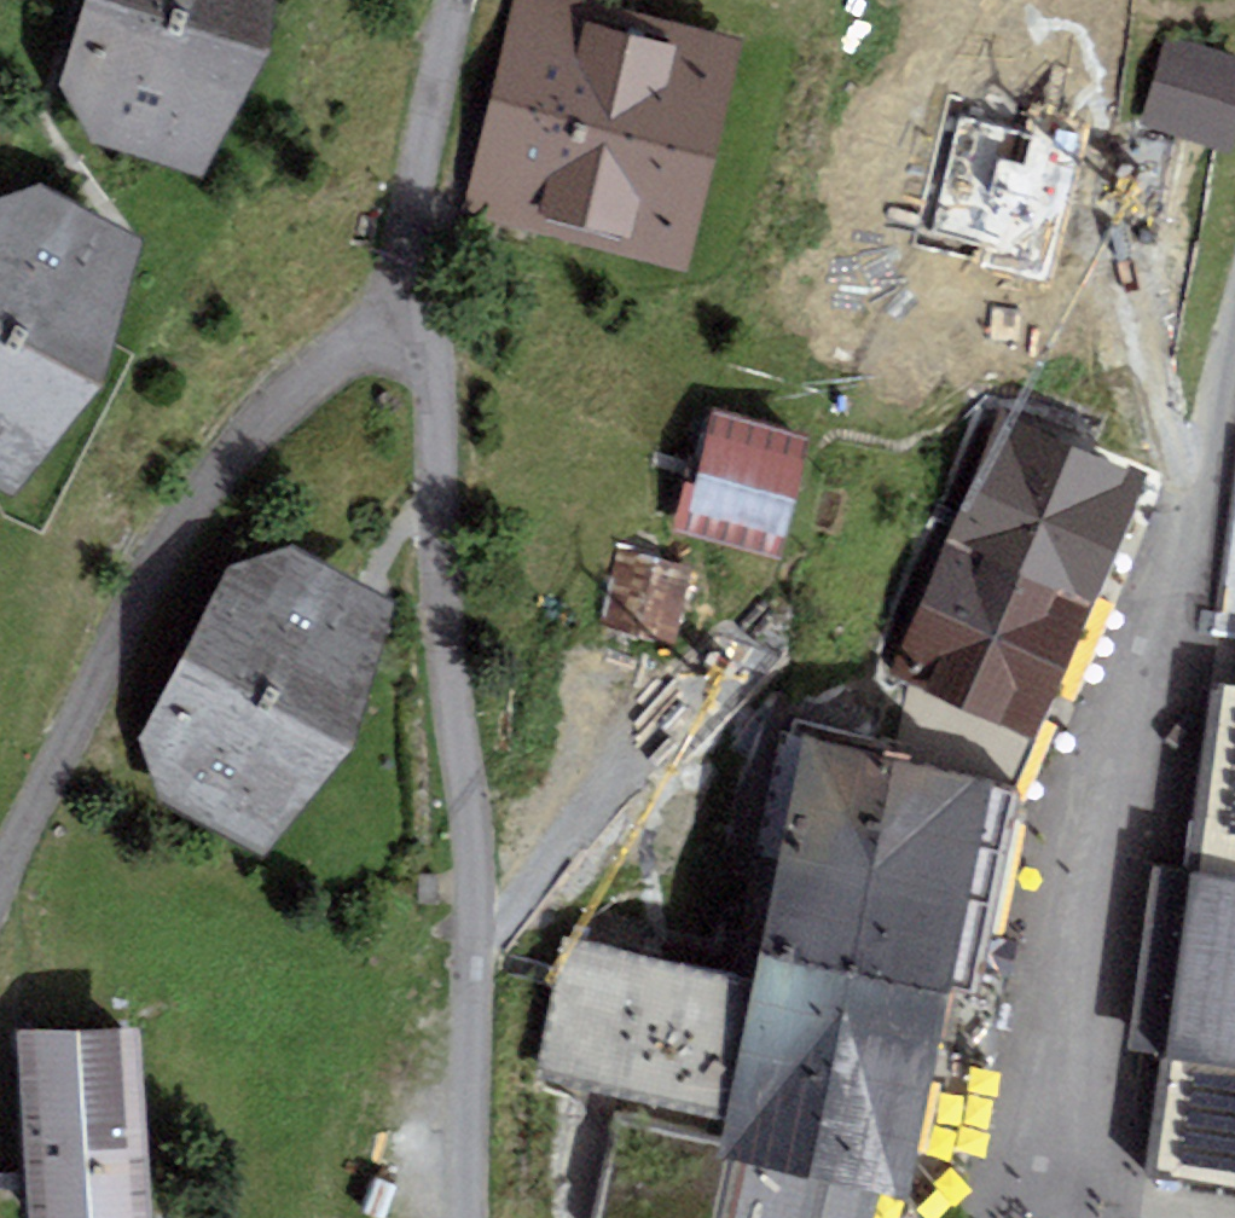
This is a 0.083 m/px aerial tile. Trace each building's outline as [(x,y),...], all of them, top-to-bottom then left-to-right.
[(261,0),(89,0),(98,16),(86,57),(72,65),(111,138),(135,125),(175,137),(180,121),(195,113),(211,118),(223,78),(245,66),(241,58),(255,9),(263,5),(261,0)] [(522,103),(502,197),(670,238),(715,49),(550,10),(552,0),(551,0),(518,0),(495,96),(522,103)] [(1234,86),(1234,65),(1173,47),(1153,115),(1220,136),(1234,86)] [(94,313),(113,276),(99,273),(91,249),(100,238),(62,218),(54,193),(0,211),(0,437),(17,432),(31,439),(50,402),(74,394),(71,386),(94,340),(103,337),(94,313)] [(797,435),(719,415),(692,525),(771,544),(797,435)] [(892,757),(1003,781),(1130,482),(1004,432),(976,495),(980,497),(962,539),(958,537),(905,665),(912,668),(892,757)] [(686,566),(620,547),(604,621),(670,637),(686,566)] [(205,793),(243,813),(250,799),(267,793),(281,801),(300,764),(324,756),(321,747),(344,702),(353,699),(346,675),(365,638),(351,634),(343,610),(352,599),(315,580),(307,554),(228,579),(233,595),(213,633),(191,640),(182,658),(189,679),(169,718),(154,723),(179,801),(205,793)] [(1145,1172),(1234,1185),(1234,689),(1213,686),(1145,1172)] [(879,1146),(889,1152),(891,1143),(887,1142),(911,1023),(939,1029),(948,979),(972,984),(1016,784),(1003,781),(892,757),(820,741),(807,804),(797,802),(794,817),(804,819),(796,860),(757,852),(740,939),(727,937),(719,972),(571,940),(542,1069),(623,1085),(592,1217),(863,1217),(879,1146)] [(26,1039),(39,1217),(93,1217),(141,1216),(128,1031),(26,1039)]
